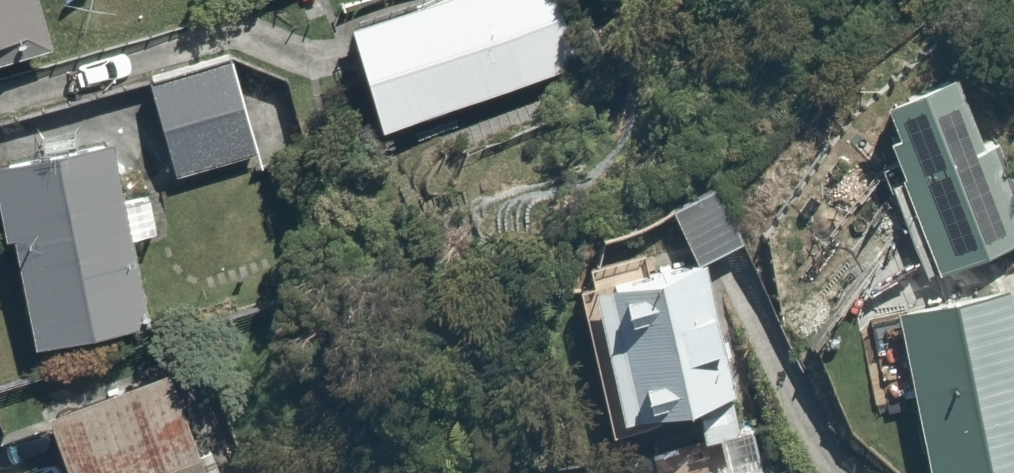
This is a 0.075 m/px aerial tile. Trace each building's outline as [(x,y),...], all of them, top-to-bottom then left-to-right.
[(51,47),(41,0),(0,0),(0,57),(51,47)] [(373,21),(402,119),(584,65),(564,0),(442,0),(373,21)] [(257,51),(149,75),(173,182),(281,158),(257,51)] [(968,62),(878,93),(938,271),(1013,245),(1013,196),(968,62)] [(117,122),(0,144),(0,167),(33,337),(154,314),(117,122)] [(679,222),(704,260),(744,233),(719,195),(679,222)] [(613,270),(629,408),(696,400),(701,441),(736,437),(717,258),(704,260),(613,270)] [(903,299),(928,472),(1013,472),(1013,283),(903,299)] [(60,408),(87,472),(226,472),(178,359),(60,408)] [(765,460),(698,472),(694,446),(629,457),(631,472),(767,472),(765,460)]
